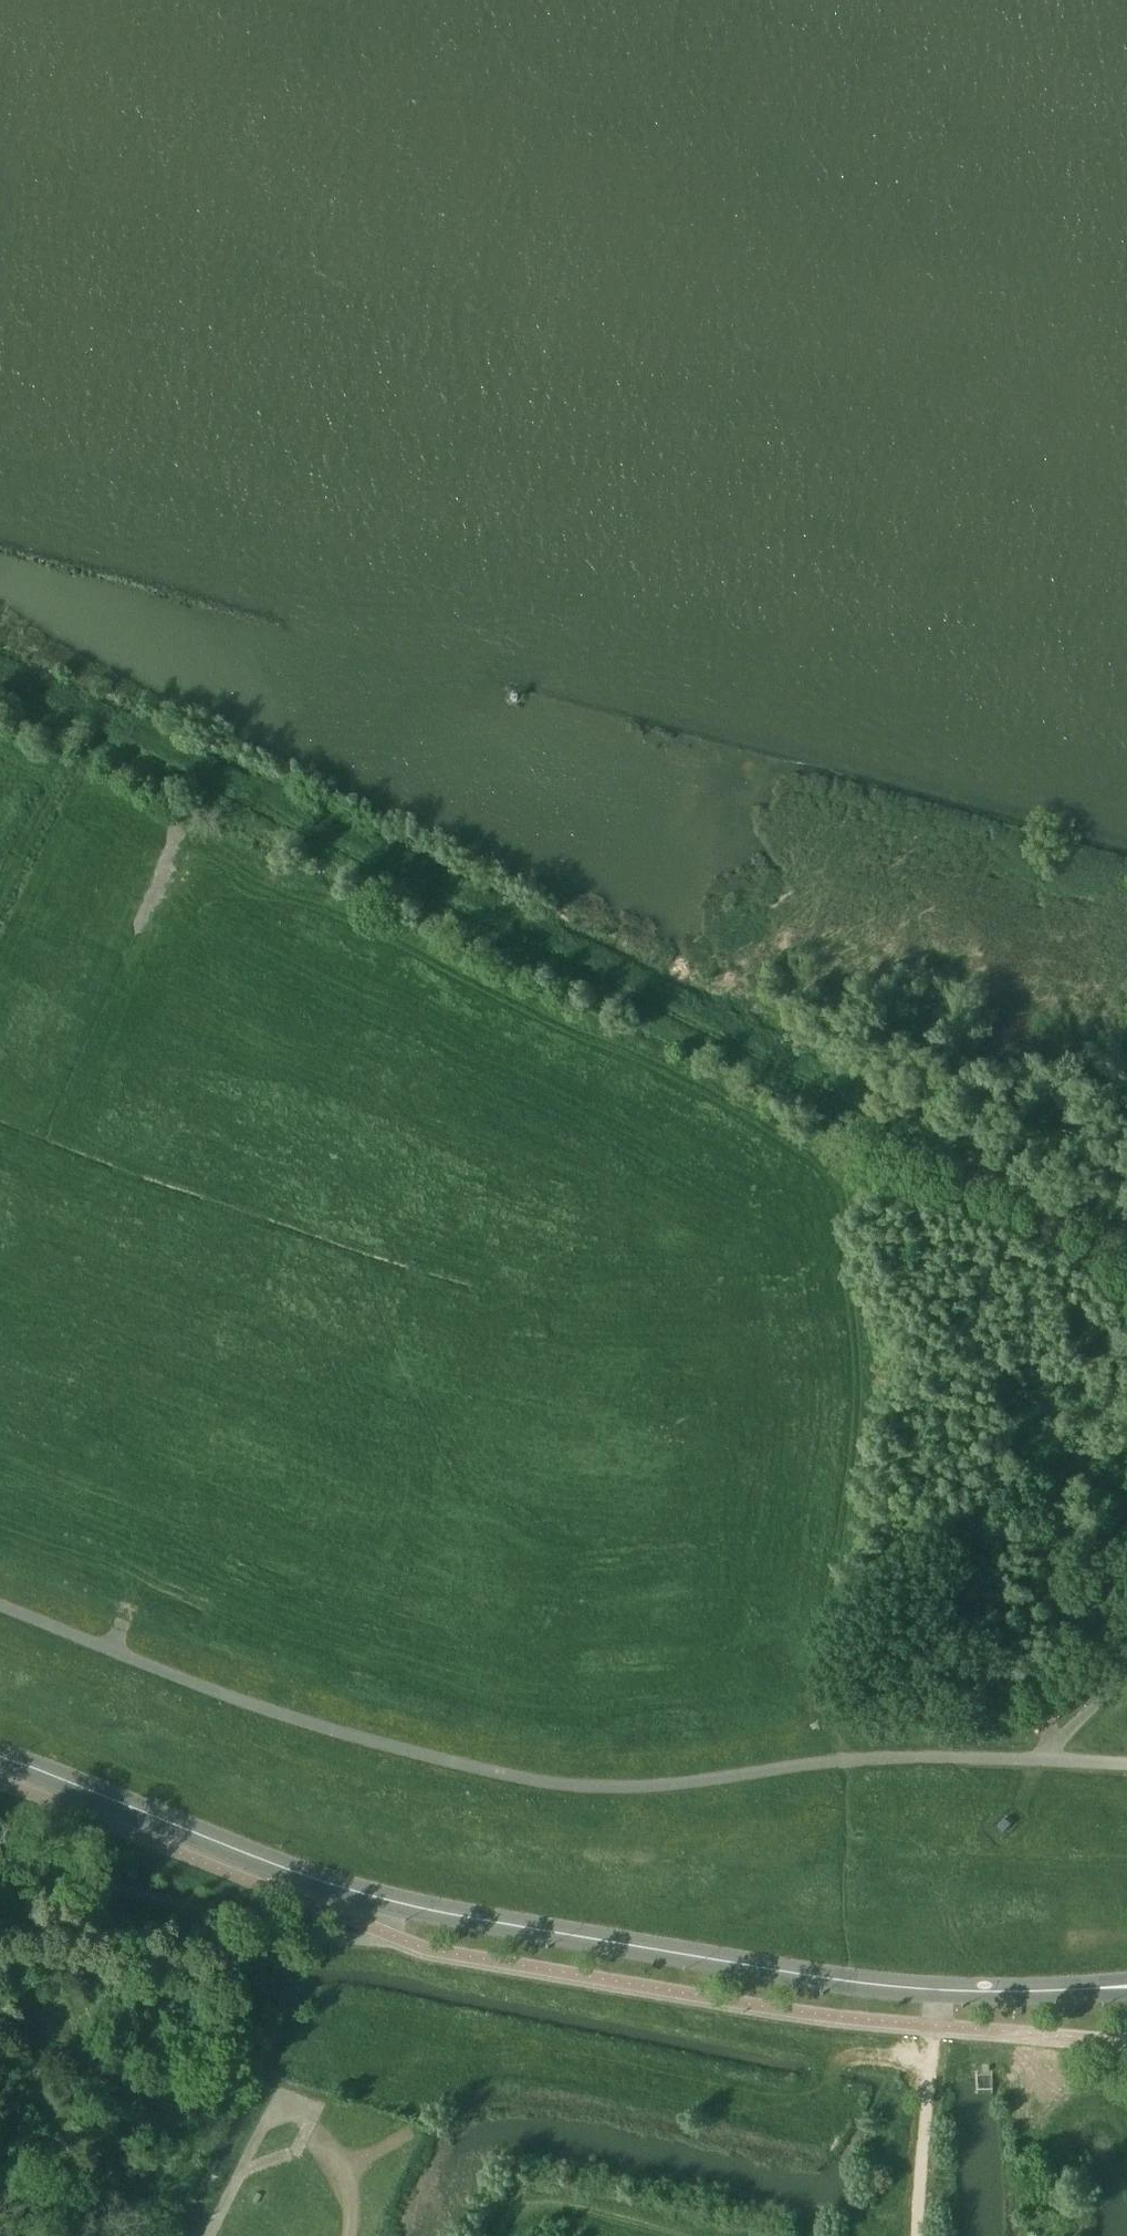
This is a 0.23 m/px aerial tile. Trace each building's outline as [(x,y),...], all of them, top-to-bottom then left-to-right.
[(1003,1818),(996,1826),(1003,1832),(1010,1824),(1003,1818)]
